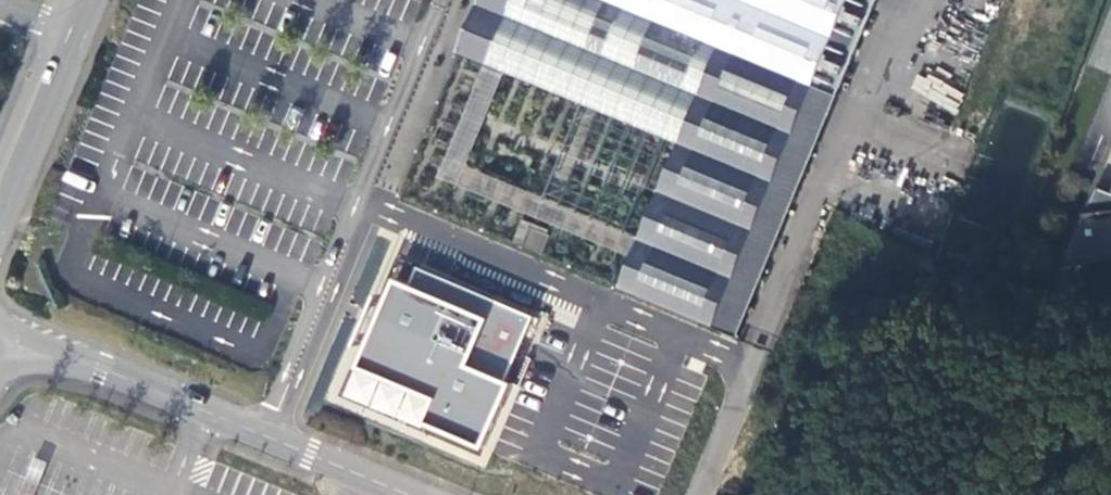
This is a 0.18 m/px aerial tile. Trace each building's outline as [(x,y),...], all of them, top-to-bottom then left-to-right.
[(717,330),(854,0),(485,0),(402,199),(717,330)] [(874,0),(854,0),(717,330),(741,339),(881,3),(874,0)] [(1060,265),(1110,259),(1110,185),(1108,192),(1093,186),(1090,193),(1060,265)] [(316,397),(563,494),(668,494),(708,399),(367,273),(316,397)]
